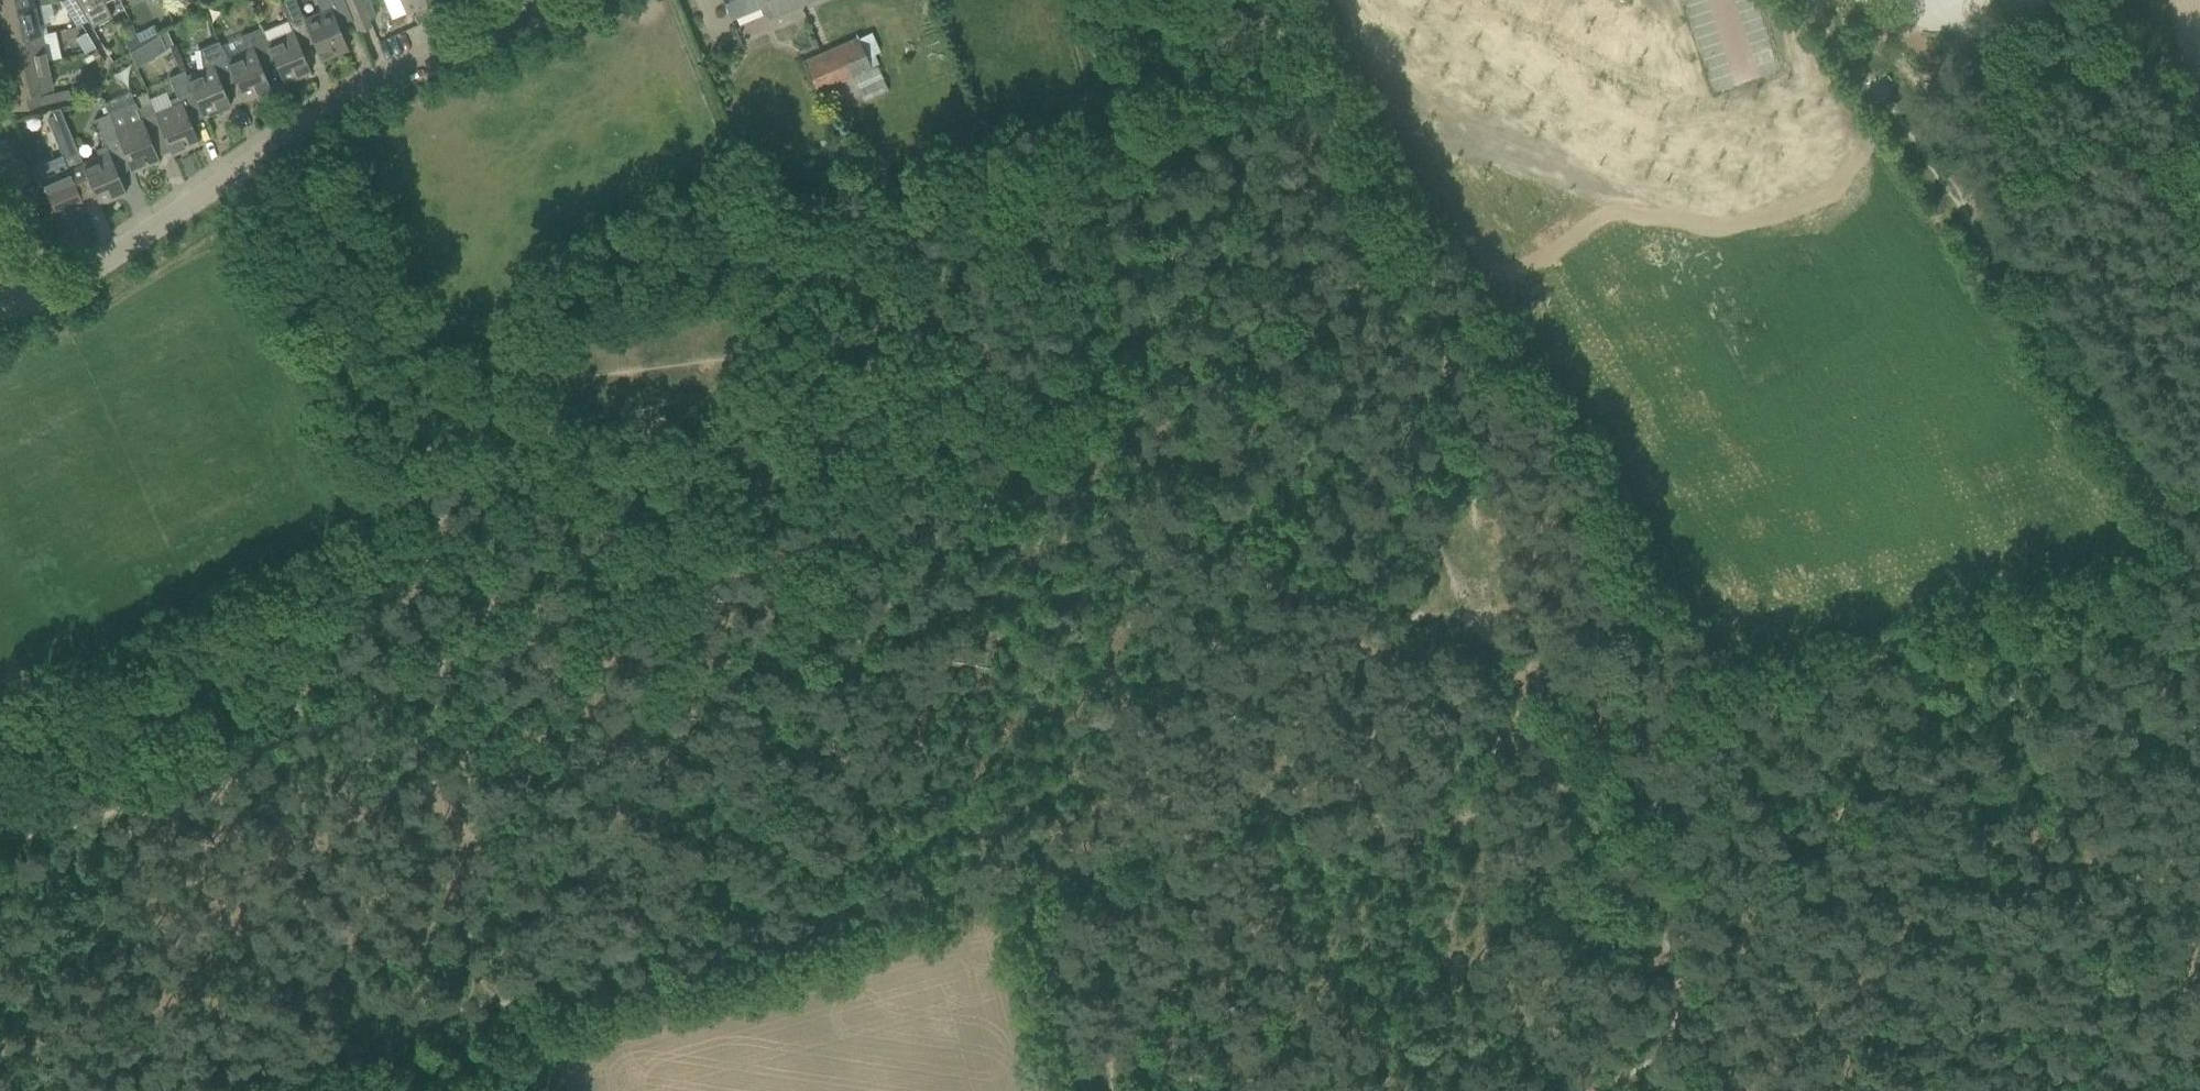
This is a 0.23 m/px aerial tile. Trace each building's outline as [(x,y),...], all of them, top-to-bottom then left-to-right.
[(38,6),(38,5),(52,2),(51,0),(0,0),(0,14),(38,6)] [(87,21),(75,0),(62,0),(62,1),(77,27),(87,21)] [(87,21),(88,20),(92,27),(112,17),(106,4),(113,0),(75,0),(87,21)] [(273,59),(284,83),(311,72),(300,47),(313,42),(315,41),(305,17),(304,18),(296,0),(286,0),(281,2),(288,21),(264,31),(275,58),(273,59)] [(320,11),(305,17),(315,41),(313,42),(321,60),(348,48),(338,24),(353,18),(347,5),(345,0),(316,0),(320,11)] [(353,18),(359,32),(371,27),(368,19),(376,15),(370,0),(363,0),(362,1),(361,0),(360,0),(347,5),(353,18)] [(435,0),(401,0),(406,12),(435,0)] [(814,0),(723,0),(731,19),(761,6),(767,19),(814,0)] [(4,42),(40,34),(38,25),(42,24),(38,6),(0,14),(0,23),(4,42)] [(155,24),(136,33),(142,45),(160,34),(155,24)] [(233,75),(235,80),(243,100),(271,88),(260,64),(273,59),(275,58),(264,31),(261,32),(259,28),(241,35),(244,51),(228,57),(227,57),(235,75),(233,75)] [(142,45),(130,52),(137,67),(145,62),(156,58),(155,56),(167,49),(166,49),(173,45),(167,30),(160,34),(142,45)] [(85,53),(95,46),(86,32),(76,39),(85,53)] [(136,33),(125,39),(130,52),(142,45),(136,33)] [(2,52),(6,70),(46,61),(43,50),(40,34),(4,42),(6,51),(2,52)] [(803,62),(816,92),(853,77),(864,102),(889,91),(878,65),(870,68),(858,39),(803,62)] [(222,86),(235,80),(233,75),(235,75),(227,57),(228,57),(224,48),(222,48),(219,41),(200,49),(203,68),(186,75),(190,84),(192,84),(204,112),(202,113),(204,117),(231,105),(222,86)] [(46,61),(6,70),(15,110),(37,105),(41,104),(71,97),(69,89),(53,93),(39,96),(38,92),(52,89),(46,61)] [(172,105),(156,112),(162,129),(172,154),(199,143),(191,122),(204,117),(202,113),(204,112),(192,84),(190,84),(186,75),(185,70),(169,77),(177,97),(170,100),(172,105)] [(130,162),(129,163),(132,171),(159,159),(149,135),(162,129),(156,112),(152,102),(138,108),(135,102),(108,114),(118,136),(130,162)] [(53,115),(47,117),(53,132),(66,127),(59,108),(51,110),(53,115)] [(83,162),(90,179),(89,179),(99,204),(126,193),(118,173),(131,167),(129,163),(130,162),(118,136),(108,114),(94,119),(108,151),(83,162)] [(62,171),(42,180),(59,221),(86,209),(76,185),(89,179),(90,179),(83,162),(79,152),(78,153),(64,158),(68,168),(62,171)]
